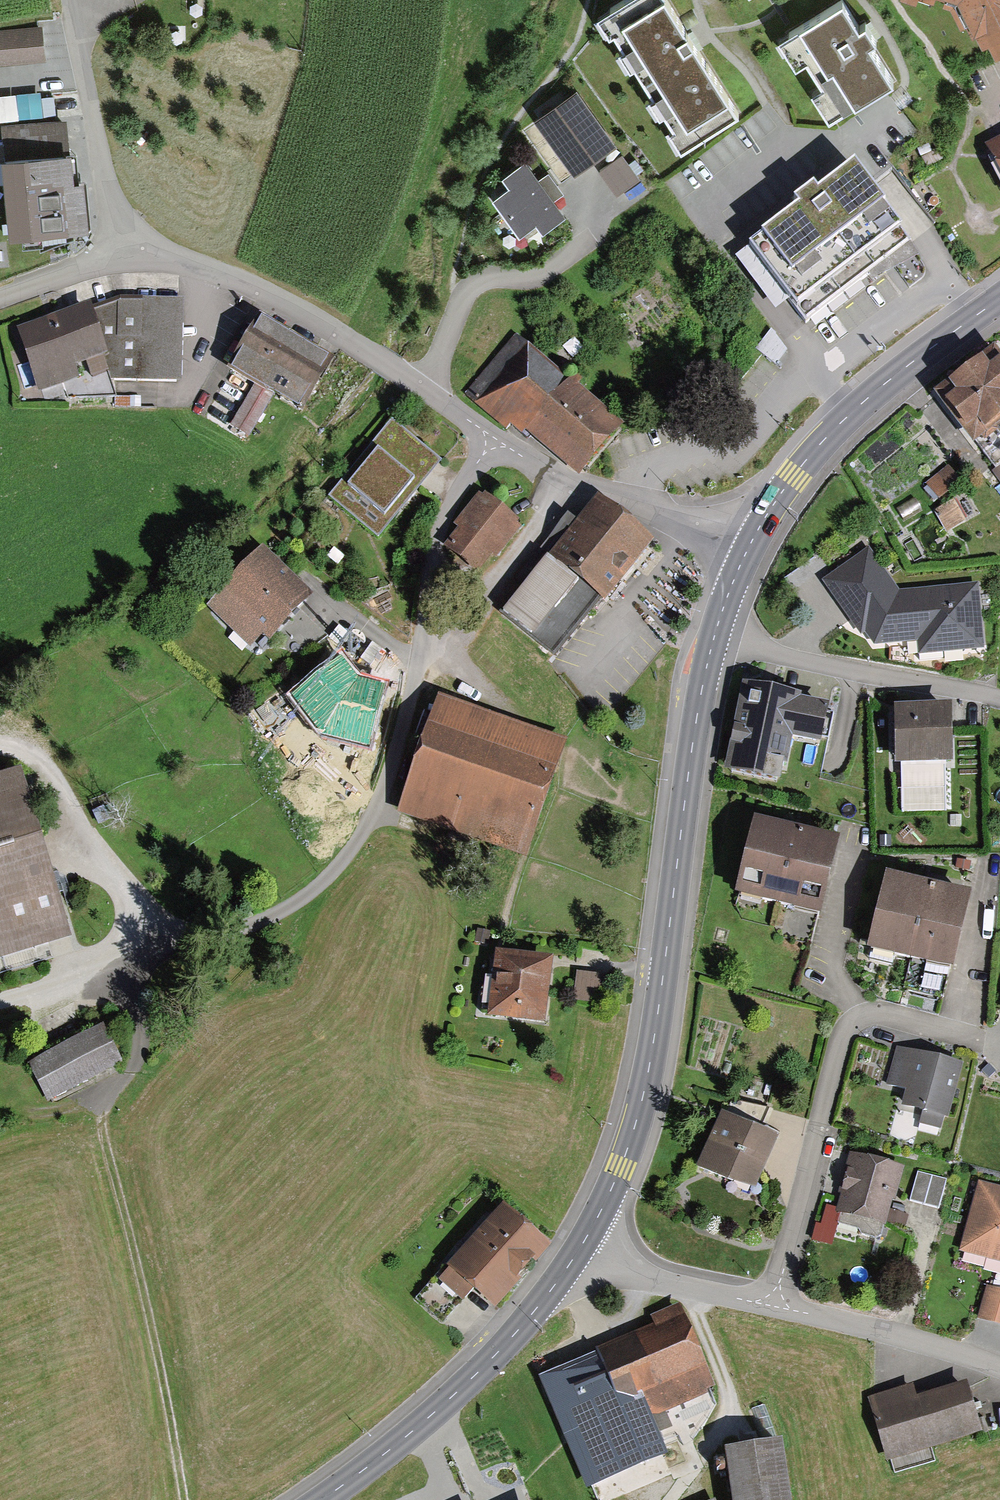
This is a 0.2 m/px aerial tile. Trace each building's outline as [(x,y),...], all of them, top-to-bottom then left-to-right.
[(666,0),(625,0),(597,19),(681,147),(736,111),(666,0)] [(843,0),(778,39),(795,67),(807,60),(822,85),(811,92),(828,120),(892,81),(843,0)] [(970,29),(980,25),(986,38),(994,35),(999,48),(999,0),(956,0),(970,29)] [(617,143),(576,87),(533,117),(574,174),(617,143)] [(70,186),(64,127),(6,132),(16,232),(84,226),(81,185),(70,186)] [(985,146),(999,174),(999,138),(985,146)] [(636,181),(619,158),(600,171),(617,194),(636,181)] [(563,216),(525,162),(505,176),(513,186),(495,199),(520,233),(536,222),(542,231),(563,216)] [(910,239),(855,166),(818,193),(814,188),(793,204),(797,209),(748,245),(802,318),(910,239)] [(95,375),(104,390),(169,391),(171,311),(106,309),(76,318),(6,341),(25,398),(95,375)] [(323,366),(259,325),(229,372),(257,390),(237,421),(254,432),(278,396),(296,408),(323,366)] [(527,347),(488,394),(583,473),(622,426),(527,347)] [(923,410),(958,461),(984,443),(999,467),(999,402),(979,372),(923,410)] [(439,463),(392,425),(330,500),(377,539),(439,463)] [(937,473),(918,487),(930,505),(950,491),(937,473)] [(988,481),(999,499),(999,473),(988,481)] [(518,526),(482,498),(459,526),(464,529),(450,547),(478,568),(492,550),(497,553),(518,526)] [(636,554),(588,515),(502,621),(549,660),(636,554)] [(309,597),(264,556),(212,611),(258,653),(273,637),(299,661),(322,636),(295,612),(309,597)] [(966,659),(962,597),(890,602),(862,561),(811,591),(857,650),(908,648),(909,663),(966,659)] [(790,703),(734,694),(718,784),(774,793),(783,744),(811,749),(816,719),(788,714),(790,703)] [(556,751),(444,711),(409,809),(521,849),(556,751)] [(937,718),(886,717),(886,767),(937,767),(937,718)] [(0,786),(0,955),(60,937),(14,782),(0,786)] [(830,850),(744,830),(728,897),(814,917),(830,850)] [(962,906),(877,886),(861,952),(947,973),(962,906)] [(548,966),(503,959),(495,1016),(540,1022),(548,966)] [(608,977),(576,973),(572,1000),(604,1004),(608,977)] [(118,1062),(101,1031),(34,1068),(51,1098),(118,1062)] [(962,1061),(896,1044),(887,1082),(906,1087),(901,1104),(922,1109),(919,1123),(941,1128),(944,1115),(948,1116),(962,1061)] [(777,1146),(725,1120),(700,1169),(751,1195),(777,1146)] [(892,1176),(843,1164),(828,1224),(877,1236),(892,1176)] [(946,1181),(918,1173),(910,1201),(938,1209),(946,1181)] [(982,1187),(963,1254),(999,1265),(999,1192),(982,1187)] [(488,1220),(434,1284),(481,1323),(535,1259),(488,1220)] [(987,1291),(979,1321),(999,1327),(999,1295),(987,1291)] [(598,1350),(539,1376),(587,1487),(669,1452),(660,1431),(672,1426),(665,1411),(709,1392),(707,1388),(717,1384),(681,1302),(651,1315),(654,1322),(597,1347),(598,1350)] [(909,1391),(874,1401),(889,1455),(974,1432),(962,1390),(913,1404),(909,1391)] [(731,1457),(737,1499),(788,1499),(781,1450),(731,1457)]
